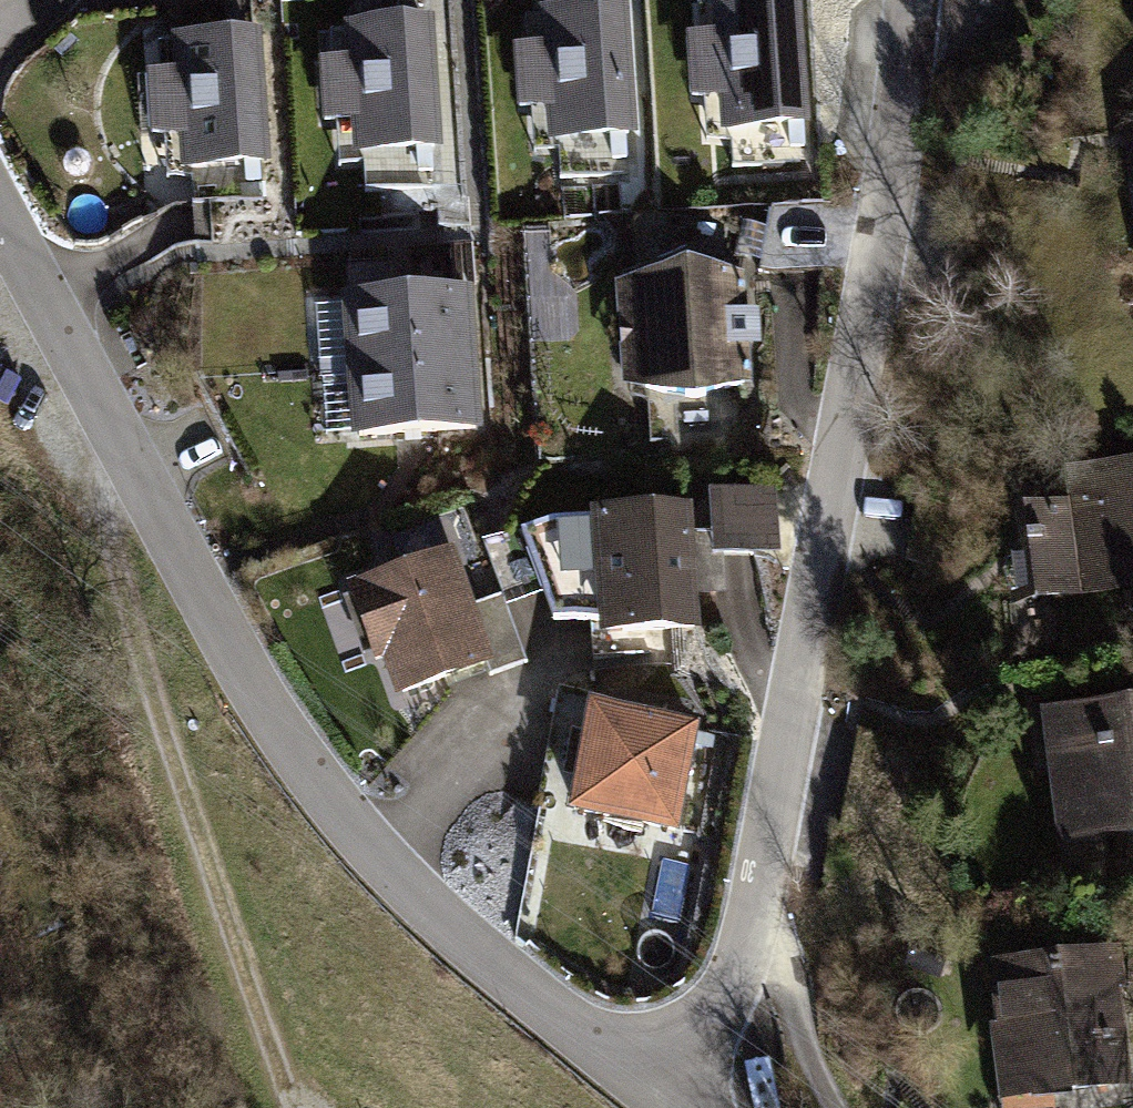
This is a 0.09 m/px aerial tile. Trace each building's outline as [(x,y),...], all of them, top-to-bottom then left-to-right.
[(695,131),(796,125),(788,0),(701,0),(687,1),(695,131)] [(515,11),(522,141),(623,135),(616,5),(515,11)] [(321,23),(329,153),(430,147),(422,17),(321,23)] [(146,32),(154,162),(255,156),(248,26),(146,32)] [(834,203),(763,205),(753,265),(824,263),(834,203)] [(680,256),(609,283),(615,381),(688,393),(736,381),(736,274),(680,256)] [(336,297),(339,363),(467,356),(464,291),(336,297)] [(339,363),(343,429),(470,422),(467,357),(339,363)] [(1015,599),(1132,585),(1132,575),(1132,461),(1085,467),(1089,499),(1021,507),(1026,548),(1010,550),(1015,599)] [(545,515),(474,542),(494,596),(497,604),(536,589),(548,621),(592,619),(592,631),(689,625),(687,594),(717,592),(714,551),(769,548),(765,488),(703,492),(705,532),(683,534),(682,506),(545,515)] [(446,546),(340,581),(365,656),(381,651),(393,688),(479,660),(482,672),(516,661),(497,604),(494,596),(465,605),(446,546)] [(1061,839),(1132,831),(1132,699),(1045,709),(1061,839)] [(688,724),(584,704),(564,807),(667,827),(688,724)] [(1011,1027),(1018,1083),(1053,1079),(1071,1077),(1073,1089),(1128,1082),(1112,950),(992,964),(999,1024),(1000,1029),(1011,1027)] [(1000,1029),(999,1024),(990,1025),(1001,1107),(1057,1107),(1053,1079),(1018,1083),(1011,1027),(1000,1029)]
